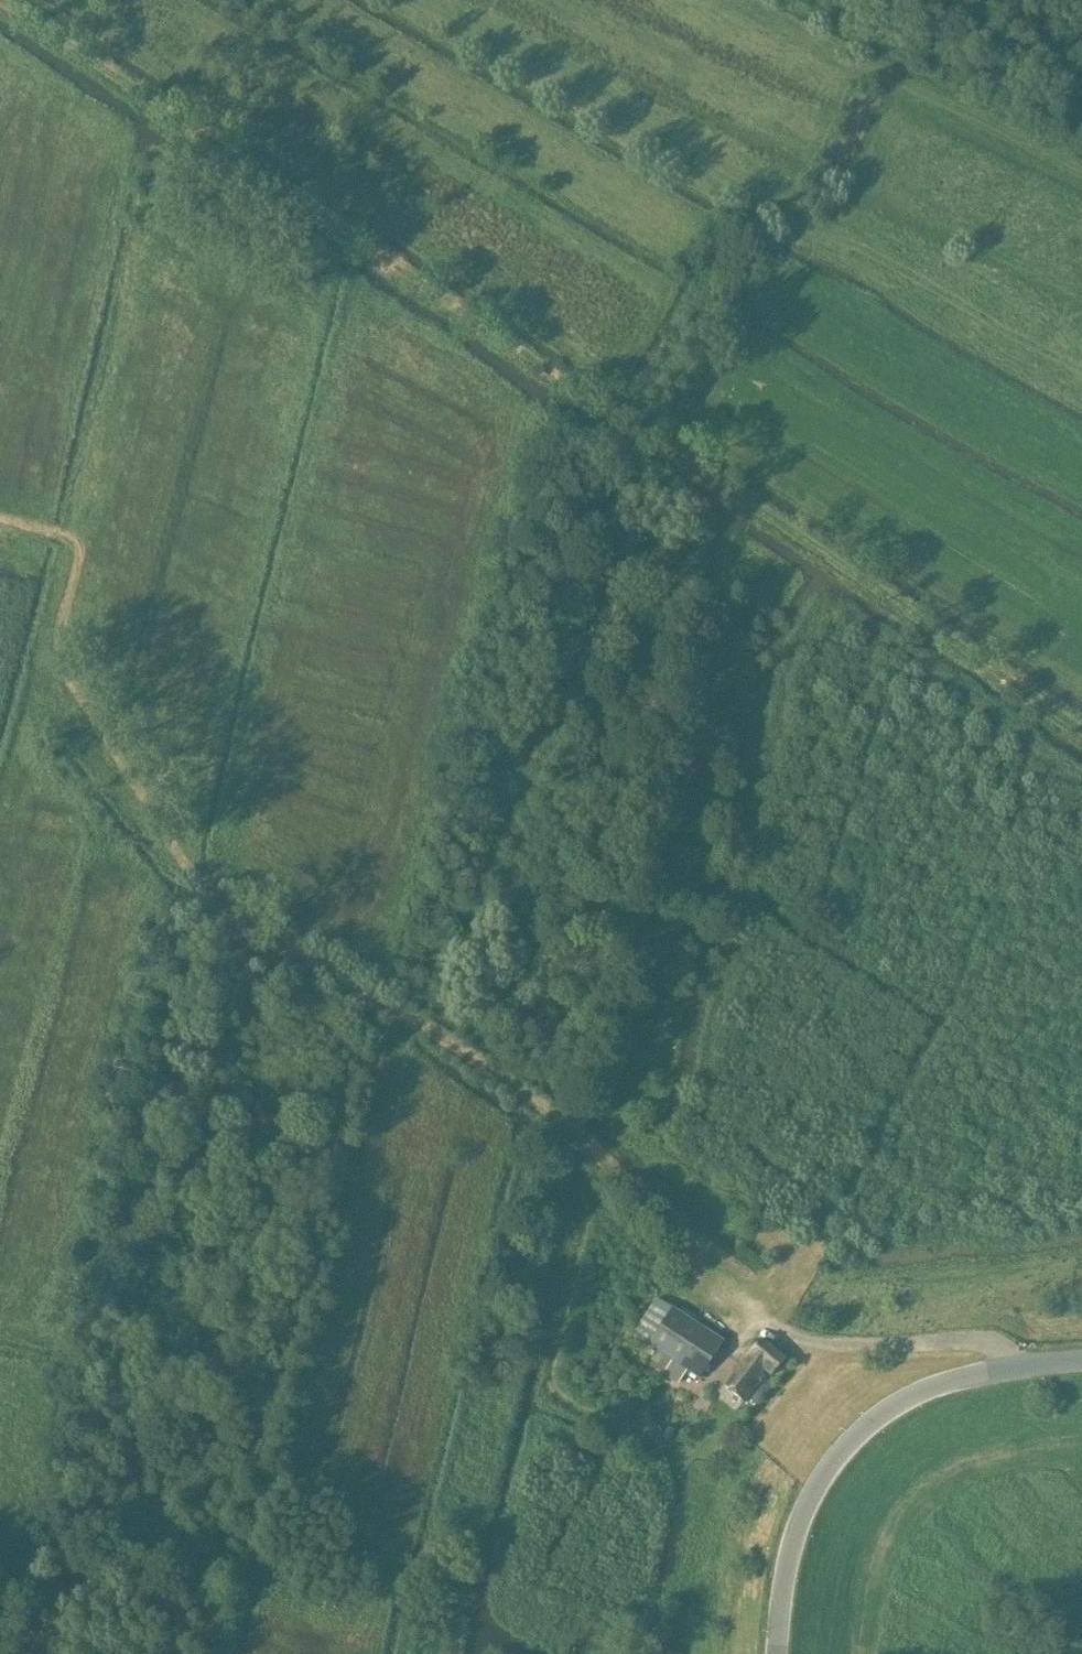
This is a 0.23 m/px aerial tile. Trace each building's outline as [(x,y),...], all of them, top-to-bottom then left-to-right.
[(699,1379),(723,1341),(670,1308),(647,1345),(699,1379)] [(770,1375),(784,1359),(759,1339),(746,1355),(740,1366),(725,1387),(743,1402),(767,1373),(770,1375)]
